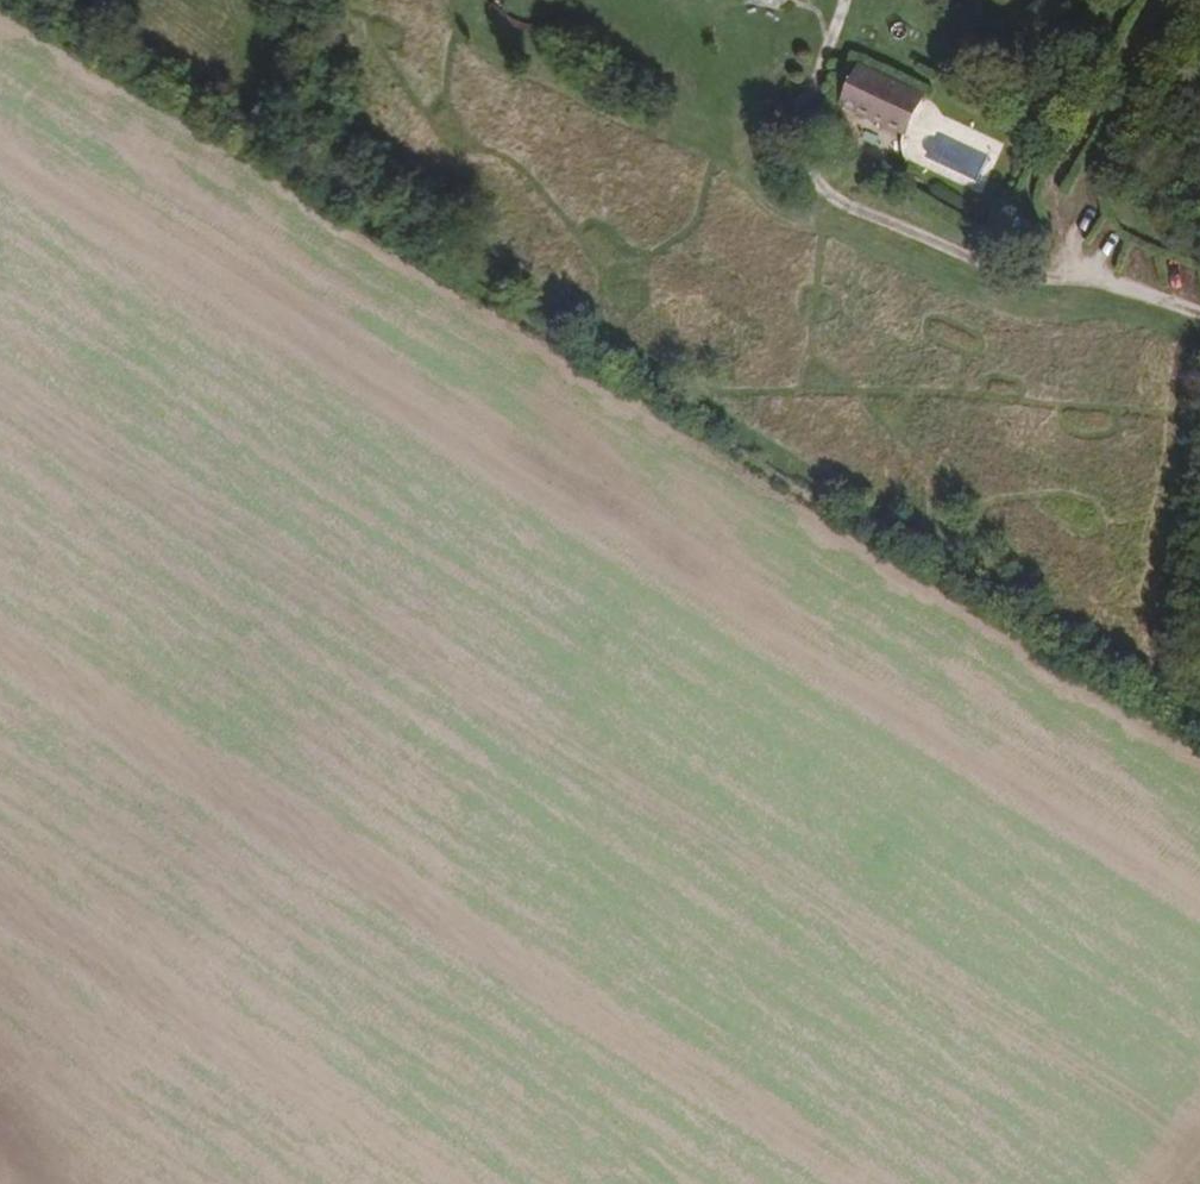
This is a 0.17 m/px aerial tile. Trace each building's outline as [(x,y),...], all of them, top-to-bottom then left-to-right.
[(925,92),(858,58),(835,102),(902,137),(925,92)]
